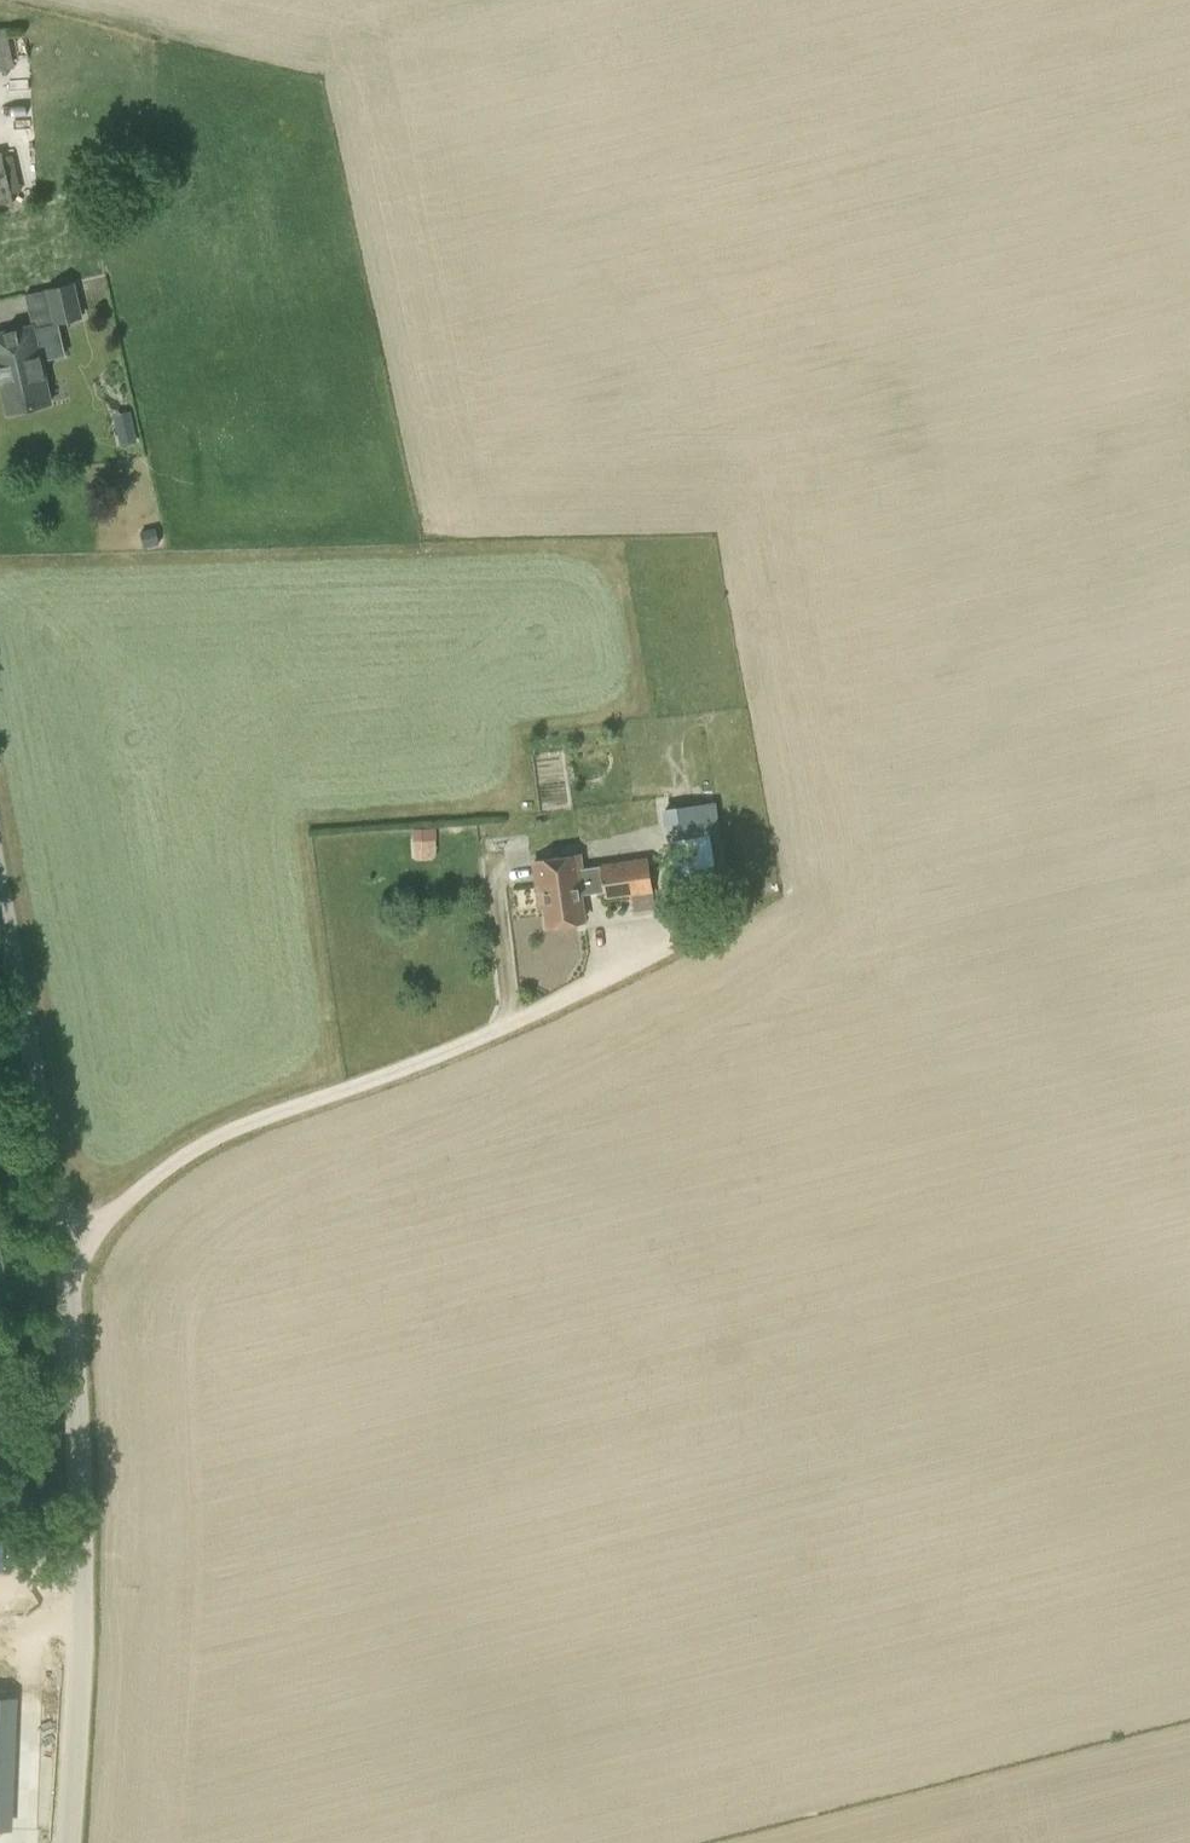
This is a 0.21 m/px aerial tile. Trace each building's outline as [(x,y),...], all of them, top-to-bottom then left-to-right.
[(14,67),(6,28),(0,29),(0,71),(14,67)] [(13,204),(1,152),(0,152),(0,207),(13,204)] [(73,284),(49,289),(56,322),(80,317),(73,284)] [(32,326),(0,334),(0,376),(8,412),(50,403),(32,326)] [(121,444),(136,440),(134,430),(119,433),(121,444)] [(144,547),(160,544),(156,527),(140,530),(144,547)] [(663,809),(675,889),(716,882),(703,803),(663,809)] [(431,844),(413,844),(413,854),(431,854),(431,844)] [(579,855),(534,861),(538,888),(583,882),(581,868),(579,855)] [(653,891),(648,857),(600,864),(600,865),(581,868),(583,882),(538,888),(540,907),(545,907),(547,925),(584,920),(580,894),(604,891),(605,898),(653,891)] [(16,1699),(0,1698),(0,1829),(8,1830),(16,1699)]
